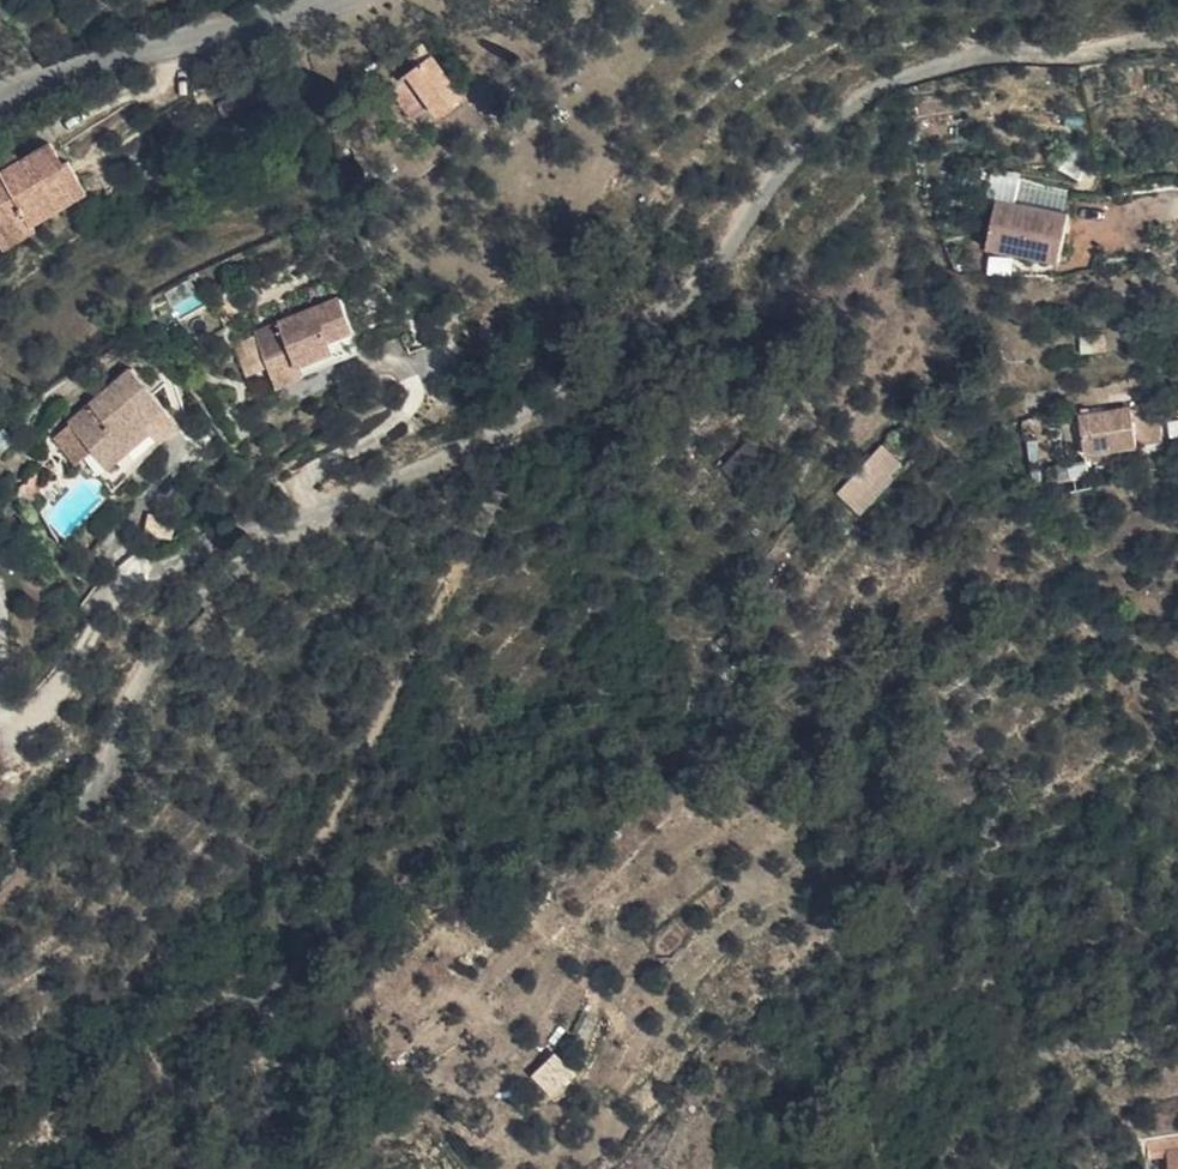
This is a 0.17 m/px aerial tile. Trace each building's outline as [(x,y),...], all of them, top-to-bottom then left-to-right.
[(416,91),(430,104),(456,86),(426,46),(386,83),(399,101),(416,91)] [(12,220),(18,230),(74,200),(57,165),(48,170),(37,149),(6,167),(0,170),(0,226),(12,220)] [(980,252),(1053,265),(1063,217),(989,203),(980,252)] [(0,226),(0,248),(23,237),(18,230),(12,220),(0,226)] [(259,338),(274,369),(295,359),(300,370),(339,351),(334,341),(358,329),(343,298),(259,338)] [(244,377),(264,371),(252,335),(232,342),(244,377)] [(167,412),(108,355),(53,411),(98,455),(94,459),(109,474),(167,412)] [(295,359),(274,369),(284,391),(305,381),(300,370),(295,359)] [(1079,453),(1137,450),(1136,433),(1158,433),(1157,414),(1077,419),(1079,453)] [(1136,433),(1137,450),(1159,448),(1158,433),(1136,433)] [(845,495),(868,517),(902,483),(896,475),(904,468),(887,450),(845,495)] [(552,1040),(530,1060),(547,1079),(569,1058),(552,1040)] [(1166,1168),(1177,1168),(1177,1157),(1165,1159),(1166,1168)]
